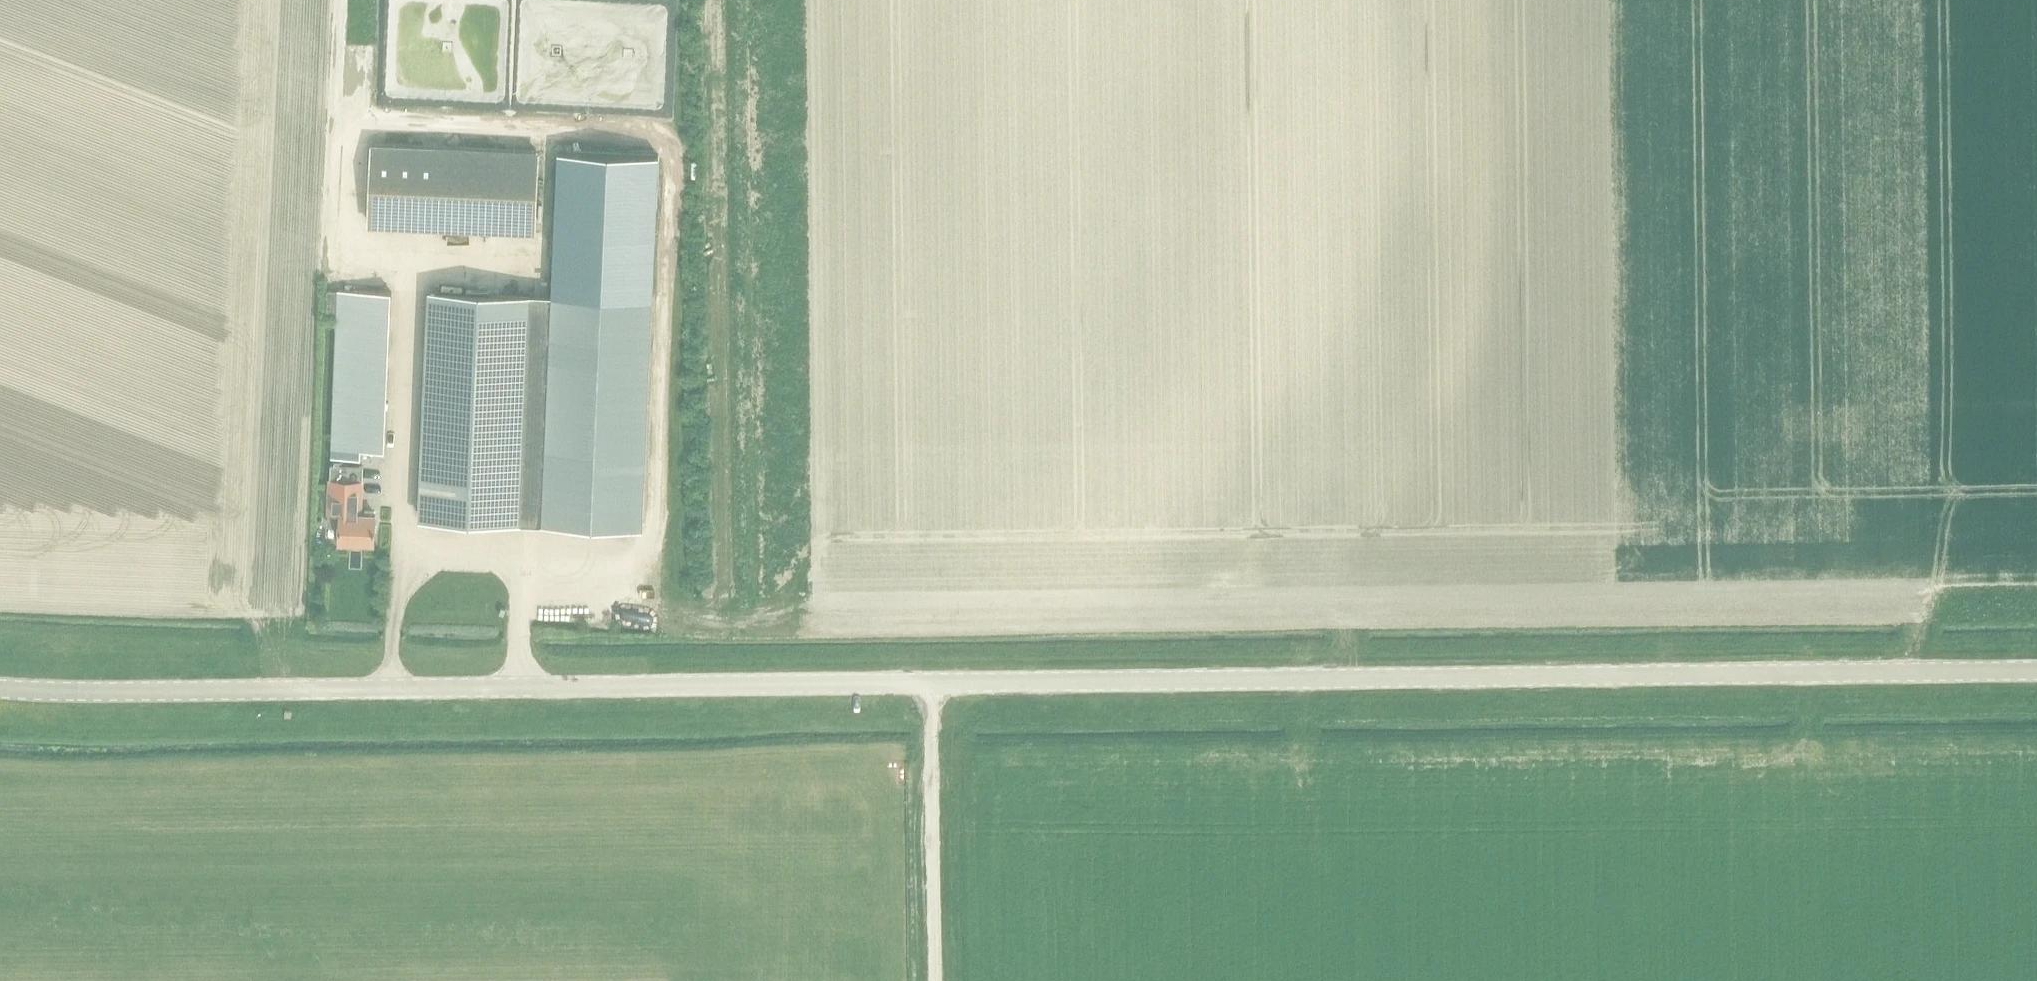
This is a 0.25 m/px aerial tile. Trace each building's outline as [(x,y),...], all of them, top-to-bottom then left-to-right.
[(380,87),(499,96),(502,45),(476,43),(477,40),(449,38),(447,65),(445,65),(444,84),(417,82),(420,42),(421,43),(422,24),(409,23),(411,0),(386,0),(380,87)] [(533,231),(536,150),(374,143),(371,224),(533,231)] [(429,292),(419,514),(520,518),(644,524),(659,153),(559,149),(555,235),(575,236),(572,299),(530,297),(429,292)] [(339,289),(332,447),(385,449),(391,291),(339,289)] [(331,464),(330,495),(329,522),(340,523),(339,541),(374,543),(375,513),(358,512),(360,465),(331,464)]
